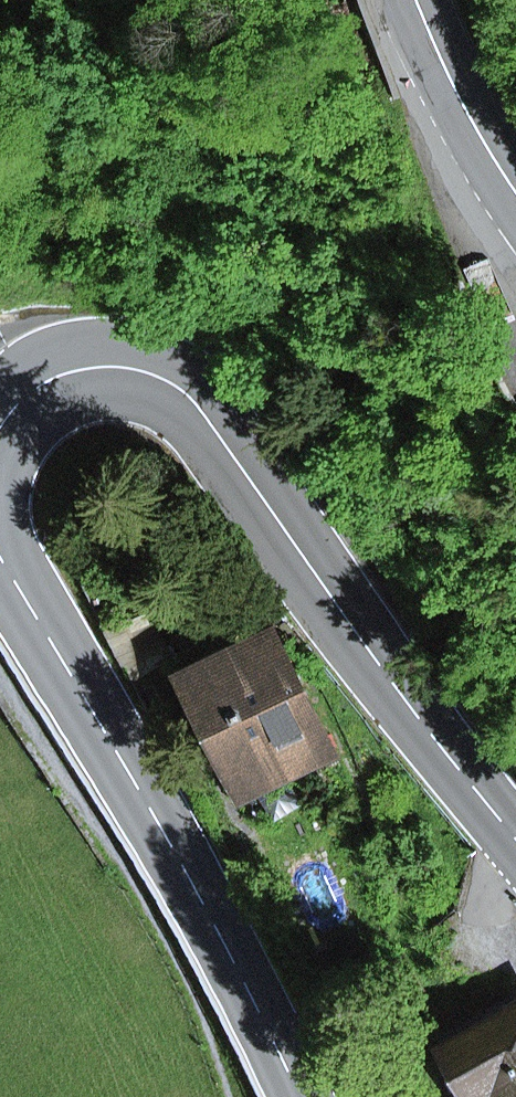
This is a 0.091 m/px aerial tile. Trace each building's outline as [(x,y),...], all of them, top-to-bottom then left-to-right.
[(189,684),(245,796),(332,753),(276,641),(189,684)] [(515,1015),(508,1001),(440,1042),(473,1096),(515,1096),(515,1015)]
